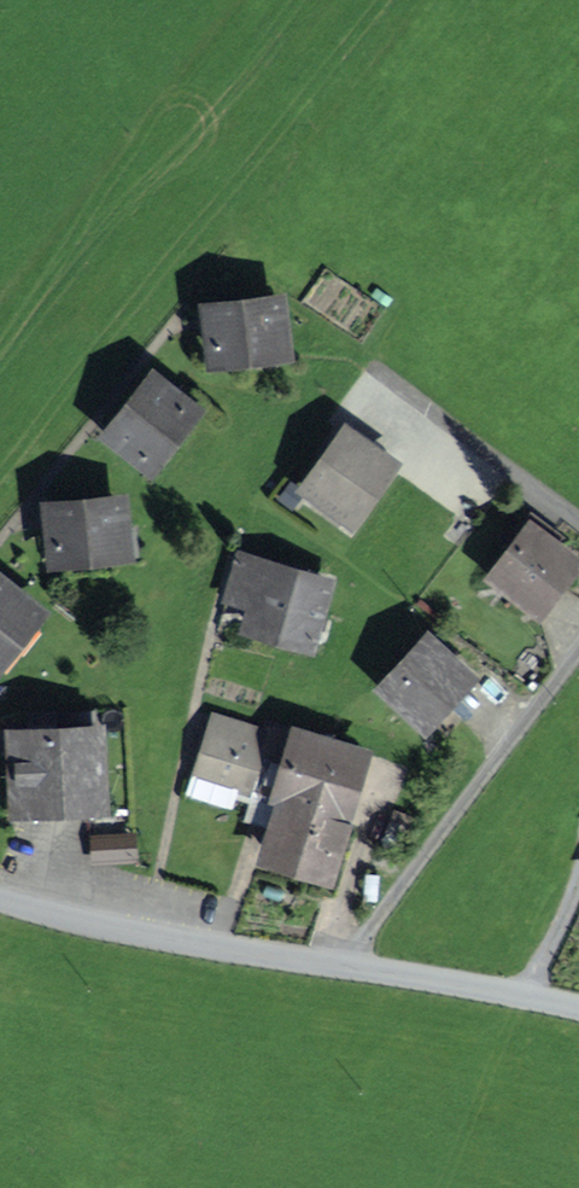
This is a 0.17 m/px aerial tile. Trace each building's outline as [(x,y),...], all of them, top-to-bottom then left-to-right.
[(276,304),(213,311),(218,355),(281,348),(276,304)] [(154,381),(113,432),(149,461),(190,410),(154,381)] [(346,436),(311,485),(351,513),(386,464),(346,436)] [(118,503),(53,509),(58,555),(135,547),(134,529),(121,530),(118,503)] [(532,529),(495,577),(539,610),(576,562),(555,546),(562,538),(532,515),(525,524),(532,529)] [(326,583),(238,558),(228,593),(257,602),(250,625),(309,642),(326,583)] [(34,612),(0,585),(0,654),(34,612)] [(427,642),(387,684),(425,719),(464,677),(427,642)] [(63,801),(59,713),(32,715),(33,736),(19,737),(22,803),(63,801)] [(59,713),(63,801),(96,799),(93,733),(81,733),(80,713),(59,713)] [(217,716),(193,793),(229,804),(234,786),(279,800),(299,735),(272,726),(270,732),(217,716)] [(279,800),(288,803),(341,820),(362,754),(299,735),(279,800)] [(325,872),(341,820),(288,803),(271,856),(325,872)] [(132,836),(96,838),(97,860),(133,858),(132,836)]
